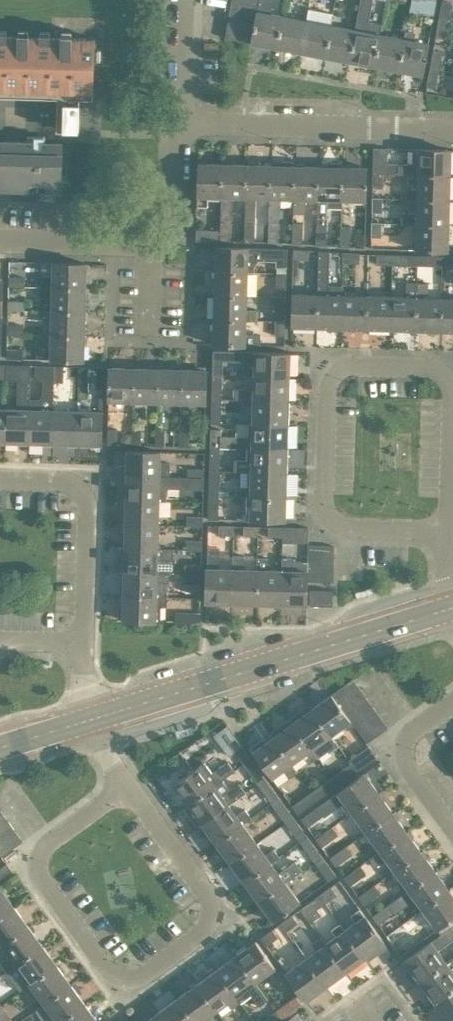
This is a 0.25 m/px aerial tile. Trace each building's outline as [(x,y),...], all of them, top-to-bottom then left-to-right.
[(229,10),(255,15),(257,3),(238,0),(230,0),(229,10)] [(250,39),(275,43),(281,12),(270,10),(272,0),(258,0),(257,3),(255,15),(253,27),(250,39)] [(348,57),(372,62),(378,30),(379,30),(381,20),(368,17),(371,0),(359,0),(354,26),(348,57)] [(438,16),(448,18),(451,0),(441,0),(438,16)] [(305,17),(299,48),(323,52),(329,21),(316,19),(317,11),(307,9),(305,17)] [(229,10),(226,22),(253,27),(255,15),(229,10)] [(281,12),(275,43),(299,48),(305,17),(281,12)] [(438,16),(435,32),(444,34),(448,18),(438,16)] [(329,21),(323,52),(348,57),(354,26),(329,21)] [(224,34),(224,35),(250,40),(250,39),(253,27),(226,22),(224,34)] [(403,35),(397,66),(422,71),(428,40),(413,37),(415,28),(405,26),(403,35)] [(378,30),(372,62),(397,66),(403,35),(379,30),(378,30)] [(93,88),(94,35),(0,32),(0,86),(93,88)] [(433,45),(429,64),(439,66),(442,47),(433,45)] [(428,72),(426,81),(427,81),(435,83),(439,66),(429,64),(428,72)] [(63,99),(63,127),(78,127),(78,100),(63,99)] [(13,186),(14,138),(0,137),(0,185),(13,186)] [(14,138),(13,186),(37,186),(61,187),(62,139),(38,138),(14,138)] [(372,165),(372,169),(382,170),(417,170),(448,171),(449,146),(418,145),(412,145),(412,160),(387,159),(387,144),(373,144),(372,165)] [(268,218),(267,238),(278,239),(278,218),(279,204),(279,195),(293,195),(294,163),(292,163),(292,159),(291,158),(281,157),(280,159),(280,162),(270,162),(269,194),(269,204),(268,218)] [(196,192),(196,202),(207,202),(208,193),(221,193),(222,160),(197,160),(196,192)] [(220,226),(219,237),(229,237),(230,217),(232,217),(232,193),(245,194),(246,161),(222,160),(221,193),(220,226)] [(317,196),(315,241),(326,241),(327,203),(340,203),(341,197),(342,164),(342,162),(340,160),(330,160),(328,161),(328,164),(318,163),(317,196)] [(245,194),(244,237),(254,238),(255,194),(269,194),(270,162),(246,161),(245,194)] [(293,195),(292,209),(305,209),(305,196),(317,196),(318,163),(294,163),(293,195)] [(342,164),(341,197),(366,197),(366,165),(342,164)] [(372,169),(372,184),(382,184),(382,170),(372,169)] [(406,184),(406,195),(416,195),(448,196),(448,171),(417,170),(416,185),(406,184)] [(372,193),(371,208),(382,209),(382,193),(372,193)] [(402,208),(401,219),(415,220),(447,221),(448,196),(416,195),(416,209),(402,208)] [(371,218),(370,233),(381,233),(381,218),(371,218)] [(292,219),(291,239),(302,240),(302,219),(292,219)] [(415,220),(415,245),(446,245),(447,221),(415,220)] [(340,222),(339,242),(350,243),(350,222),(340,222)] [(196,225),(196,236),(219,237),(220,226),(196,225)] [(216,244),(215,269),(246,270),(246,267),(254,268),(254,262),(258,256),(276,256),(276,262),(286,262),(286,259),(287,245),(277,245),(247,245),(216,244)] [(293,245),(292,255),(308,256),(309,246),(293,245)] [(316,292),(316,324),(340,325),(341,293),(342,281),(328,281),(329,246),(317,245),(316,292)] [(342,248),(342,258),(359,259),(359,249),(342,248)] [(376,250),(376,260),(392,260),(392,250),(376,250)] [(392,250),(392,260),(416,261),(417,251),(392,250)] [(417,251),(416,261),(442,262),(442,252),(417,251)] [(41,271),(40,283),(86,284),(86,259),(53,258),(53,272),(41,271)] [(276,268),(275,283),(286,283),(286,268),(276,268)] [(215,269),(214,293),(246,293),(246,270),(215,269)] [(8,273),(8,282),(24,282),(24,273),(8,273)] [(391,294),(390,326),(415,327),(416,278),(405,278),(404,295),(391,294)] [(416,278),(415,327),(439,327),(440,296),(427,295),(428,278),(416,278)] [(40,283),(40,293),(52,293),(52,307),(85,308),(86,284),(40,283)] [(285,292),(275,293),(275,307),(285,308),(285,292)] [(291,292),(290,323),(316,324),(316,292),(291,292)] [(214,293),(213,316),(245,317),(257,317),(258,306),(245,306),(246,293),(214,293)] [(341,293),(340,325),(365,325),(366,294),(341,293)] [(366,294),(365,325),(390,326),(391,294),(366,294)] [(7,296),(7,306),(23,307),(24,297),(7,296)] [(439,327),(452,328),(452,296),(440,296),(439,327)] [(52,307),(51,331),(85,331),(85,308),(52,307)] [(213,340),(213,341),(244,342),(244,340),(259,341),(260,330),(245,329),(245,317),(213,316),(213,340)] [(275,316),(274,331),(284,332),(285,316),(275,316)] [(7,320),(6,330),(23,331),(23,321),(7,320)] [(51,331),(50,355),(84,356),(85,331),(51,331)] [(6,345),(6,354),(22,354),(22,346),(6,345)] [(213,346),(212,372),(222,372),(222,357),(240,357),(243,360),(243,371),(252,372),(252,373),(288,374),(289,349),(253,348),(253,347),(223,346),(213,346)] [(6,360),(6,376),(15,377),(15,376),(17,376),(16,406),(6,406),(5,439),(29,440),(30,407),(29,407),(29,394),(30,361),(16,361),(6,360)] [(29,394),(29,407),(30,407),(29,440),(53,440),(54,407),(52,407),(53,378),(54,362),(35,361),(35,371),(39,376),(42,376),(42,391),(38,395),(29,394)] [(54,362),(53,378),(63,378),(63,362),(54,362)] [(78,362),(78,378),(86,378),(87,363),(84,363),(78,362)] [(109,364),(108,396),(133,397),(134,365),(109,364)] [(134,365),(133,397),(157,398),(157,365),(134,365)] [(157,365),(157,398),(180,398),(181,366),(157,365)] [(181,366),(180,398),(205,399),(206,367),(181,366)] [(212,372),(211,396),(221,396),(222,372),(212,372)] [(234,384),(233,396),(250,396),(250,397),(288,398),(288,374),(252,373),(252,384),(234,384)] [(211,396),(211,420),(221,420),(221,396),(211,396)] [(250,397),(249,410),(251,410),(251,421),(287,422),(288,398),(250,397)] [(54,407),(53,440),(77,441),(78,408),(54,407)] [(78,408),(77,441),(102,441),(102,408),(78,408)] [(210,424),(210,443),(220,444),(220,443),(247,444),(250,444),(250,445),(286,446),(287,422),(251,421),(251,432),(220,431),(221,425),(210,424)] [(116,425),(106,424),(107,440),(116,440),(116,425)] [(131,430),(131,441),(140,441),(141,425),(132,425),(131,430)] [(154,425),(154,442),(164,442),(165,426),(154,425)] [(179,429),(179,442),(188,443),(189,426),(179,426),(179,429)] [(120,435),(120,441),(131,441),(131,430),(125,430),(120,435)] [(210,443),(209,467),(219,468),(220,444),(210,443)] [(234,456),(234,467),(250,468),(285,470),(286,446),(250,445),(250,444),(247,444),(247,456),(234,456)] [(127,446),(126,471),(162,472),(169,472),(169,457),(162,457),(163,447),(131,447),(127,446)] [(187,464),(187,473),(203,474),(204,464),(187,464)] [(209,467),(208,490),(219,491),(219,468),(209,467)] [(241,482),(240,492),(247,492),(249,492),(285,493),(285,470),(250,468),(249,482),(241,482)] [(126,471),(125,495),(161,496),(165,496),(165,487),(168,484),(203,485),(203,474),(187,473),(162,472),(126,471)] [(208,490),(208,515),(218,515),(219,491),(208,490)] [(246,506),(237,506),(237,516),(248,516),(248,517),(284,518),(284,517),(285,493),(249,492),(247,492),(246,506)] [(125,495),(125,519),(160,520),(161,496),(125,495)] [(186,512),(186,522),(202,522),(202,512),(186,512)] [(125,519),(124,543),(160,544),(160,520),(125,519)] [(218,521),(218,531),(233,531),(234,521),(218,521)] [(243,521),(243,532),(258,532),(258,522),(243,521)] [(268,522),(268,532),(282,532),(283,532),(283,523),(268,522)] [(283,532),(282,532),(282,538),(308,538),(308,523),(284,523),(283,523),(283,532)] [(185,536),(185,545),(202,546),(202,536),(185,536)] [(306,542),(306,554),(333,555),(333,543),(306,542)] [(124,543),(123,567),(159,568),(159,566),(159,561),(159,555),(173,556),(173,544),(160,544),(124,543)] [(207,564),(206,600),(231,600),(232,565),(231,565),(219,564),(219,545),(207,544),(207,564)] [(231,551),(231,565),(232,565),(231,600),(256,601),(257,565),(256,565),(243,565),(243,551),(231,551)] [(282,566),(281,602),(306,603),(306,578),(306,567),(306,566),(306,557),(291,556),(291,553),(282,552),(282,566)] [(257,553),(256,565),(257,565),(256,601),(281,602),(282,566),(267,566),(268,554),(257,553)] [(306,557),(306,566),(333,567),(333,555),(306,554),(306,557)] [(185,560),(185,570),(201,571),(201,560),(185,560)] [(123,567),(122,591),(164,592),(164,591),(165,577),(168,577),(168,567),(159,566),(159,568),(123,567)] [(306,566),(306,567),(306,578),(332,579),(333,567),(306,566)] [(309,588),(309,603),(331,603),(332,589),(309,588)] [(118,602),(117,612),(119,614),(122,614),(122,615),(157,616),(160,616),(161,601),(166,601),(166,591),(164,591),(164,592),(122,591),(122,600),(120,600),(118,602)] [(175,608),(174,617),(199,618),(200,609),(175,608)] [(352,673),(331,688),(339,698),(359,683),(353,674),(352,673)] [(359,683),(339,698),(346,708),(367,692),(359,683)] [(331,688),(311,703),(332,730),(344,722),(347,725),(353,721),(350,717),(352,716),(346,708),(339,698),(331,688)] [(367,692),(346,708),(352,716),(353,717),(374,702),(367,692)] [(374,702),(353,717),(360,727),(381,712),(374,702)] [(291,712),(291,715),(292,717),(318,753),(328,746),(329,748),(339,741),(331,731),(332,730),(311,703),(304,708),(303,706),(300,706),(291,712)] [(381,712),(360,727),(367,737),(388,721),(381,712)] [(272,726),(271,729),(273,731),(293,759),(302,752),(305,755),(308,760),(318,753),(292,717),(285,723),(283,720),(280,720),(272,726)] [(226,721),(213,730),(229,752),(235,748),(229,740),(236,735),(226,721)] [(261,734),(250,742),(253,746),(273,773),(283,766),(285,768),(289,774),(298,767),(294,762),(292,759),(293,759),(273,731),(265,737),(263,735),(261,734)] [(236,735),(229,740),(235,748),(243,760),(250,755),(236,735)] [(369,741),(348,756),(351,759),(352,758),(358,766),(377,752),(369,741)] [(250,755),(243,760),(257,779),(265,774),(250,755)] [(192,766),(173,780),(188,800),(223,775),(222,774),(232,766),(226,757),(210,768),(203,759),(200,761),(192,766)] [(351,759),(333,772),(339,780),(358,766),(352,758),(351,759)] [(364,770),(302,816),(309,824),(324,812),(326,814),(342,802),(349,812),(353,810),(352,809),(378,790),(364,770)] [(333,772),(313,786),(319,794),(339,780),(333,772)] [(265,774),(257,779),(272,799),(279,793),(265,774)] [(187,803),(186,805),(192,812),(194,813),(196,811),(201,818),(202,819),(229,800),(228,799),(244,787),(238,779),(230,785),(223,775),(188,800),(189,801),(187,802),(187,803)] [(313,786),(292,801),(297,809),(319,794),(313,786)] [(378,790),(352,809),(353,810),(367,828),(392,808),(378,790)] [(279,793),(272,799),(286,818),(293,813),(279,793)] [(229,800),(202,819),(216,839),(243,819),(242,818),(250,813),(244,805),(237,811),(229,800)] [(392,808),(367,828),(380,846),(381,847),(407,828),(392,808)] [(0,811),(0,825),(9,818),(2,809),(0,811)] [(293,813),(286,818),(300,837),(307,832),(293,813)] [(0,825),(0,840),(17,828),(9,818),(0,825)] [(243,819),(216,839),(231,858),(257,839),(243,819)] [(332,822),(316,834),(322,842),(338,830),(332,822)] [(0,840),(0,850),(3,853),(24,838),(17,828),(0,840)] [(380,846),(369,854),(375,863),(386,854),(395,866),(421,847),(407,828),(381,847),(380,846)] [(307,832),(300,837),(314,857),(321,851),(307,832)] [(257,839),(231,858),(234,863),(244,878),(271,858),(279,853),(273,844),(265,849),(257,839)] [(347,841),(330,853),(336,862),(352,850),(347,841)] [(421,847),(395,866),(409,884),(410,885),(435,866),(421,847)] [(321,851),(314,857),(318,863),(328,877),(336,871),(330,863),(321,851)] [(271,858),(244,878),(258,897),(285,878),(302,866),(295,856),(278,869),(275,863),(271,858)] [(0,863),(0,875),(11,866),(6,859),(0,863)] [(360,860),(343,872),(350,881),(366,869),(360,860)] [(388,900),(372,912),(378,920),(394,908),(415,892),(423,904),(424,905),(450,886),(435,866),(410,885),(409,884),(388,900)] [(285,878),(258,897),(273,917),(299,898),(285,878)] [(374,880),(358,892),(364,901),(381,888),(374,880)] [(331,882),(319,891),(325,899),(337,890),(331,882)] [(14,903),(0,885),(0,914),(14,903)] [(386,931),(392,939),(429,912),(439,924),(452,914),(452,890),(450,886),(424,905),(423,904),(386,931)] [(319,891),(299,905),(310,919),(322,910),(317,905),(325,899),(319,891)] [(1,941),(2,942),(28,923),(14,903),(0,914),(0,942),(1,941)] [(345,925),(345,926),(365,953),(367,954),(369,955),(377,948),(378,946),(376,945),(384,939),(385,938),(360,905),(352,911),(356,917),(345,925)] [(292,910),(280,918),(286,927),(298,919),(292,910)] [(326,939),(326,940),(345,967),(365,953),(345,926),(345,925),(340,919),(331,925),(336,932),(326,939)] [(405,957),(420,977),(447,958),(445,956),(437,945),(452,933),(452,920),(430,936),(432,938),(405,957)] [(0,956),(0,958),(6,966),(14,959),(16,961),(42,942),(28,923),(2,942),(8,950),(0,956)] [(272,925),(261,933),(266,942),(278,933),(272,925)] [(317,946),(306,954),(326,982),(345,967),(326,940),(326,939),(322,933),(313,940),(317,946)] [(255,938),(235,952),(254,978),(255,978),(274,963),(255,938)] [(42,942),(16,961),(30,980),(56,961),(42,942)] [(420,977),(435,997),(452,984),(452,967),(452,966),(452,965),(452,964),(452,950),(445,956),(447,958),(420,977)] [(235,952),(216,966),(235,992),(236,991),(241,998),(251,991),(259,1002),(268,995),(255,978),(254,978),(235,952)] [(306,954),(286,969),(306,996),(326,982),(306,954)] [(56,961),(30,980),(44,1000),(70,981),(56,961)] [(216,966),(196,980),(215,1006),(227,998),(232,1004),(241,998),(236,991),(235,992),(216,966)] [(196,980),(177,995),(196,1020),(215,1006),(196,980)] [(38,1004),(50,1020),(55,1020),(58,1019),(84,1000),(70,981),(44,1000),(38,1004)] [(435,997),(450,1017),(452,1015),(452,984),(435,997)] [(296,992),(275,1007),(281,1015),(301,1000),(296,992)] [(157,1009),(166,1020),(195,1020),(196,1020),(177,995),(157,1009)] [(58,1019),(60,1020),(97,1020),(99,1020),(84,1000),(58,1019)] [(0,1002),(0,1015),(5,1020),(15,1020),(1,1001),(0,1002)] [(256,1020),(272,1020),(281,1015),(275,1007),(256,1020)] [(141,1020),(166,1020),(157,1009),(141,1020)]
